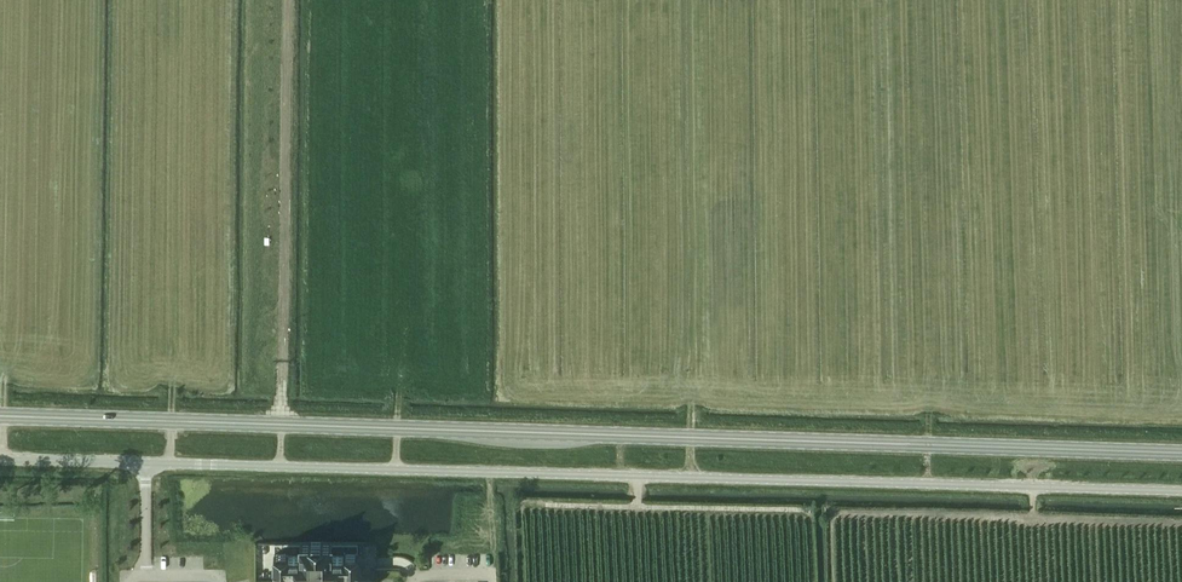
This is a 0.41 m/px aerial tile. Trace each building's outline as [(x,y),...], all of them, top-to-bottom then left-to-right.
[(358,552),(343,552),(343,553),(332,553),(332,543),(300,543),(300,553),(289,553),(289,552),(274,552),(274,581),(358,581),(358,552)]
